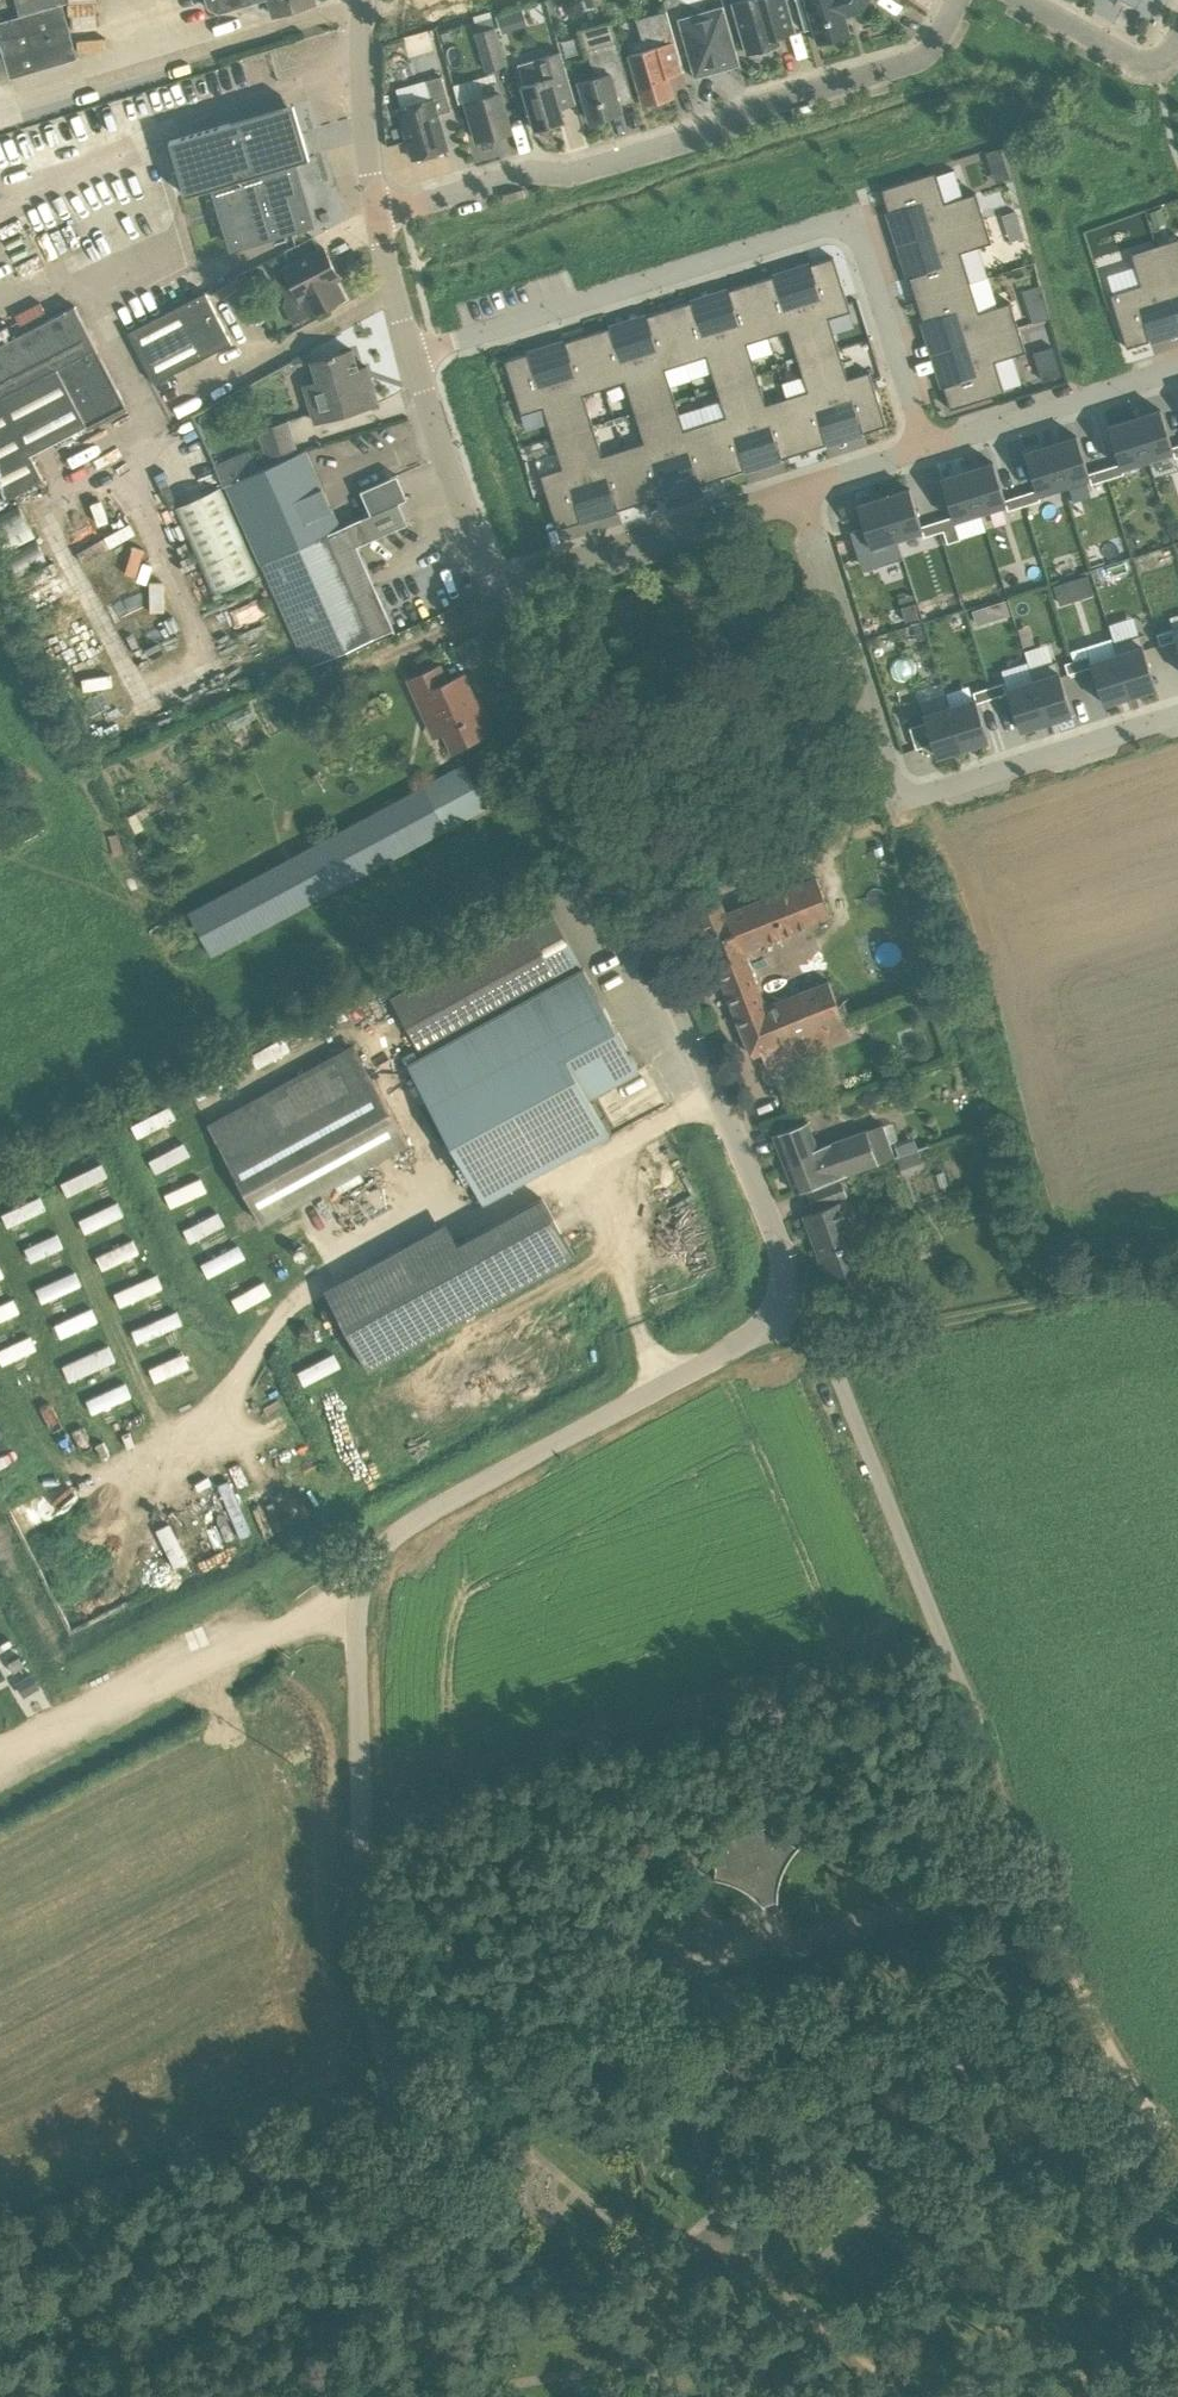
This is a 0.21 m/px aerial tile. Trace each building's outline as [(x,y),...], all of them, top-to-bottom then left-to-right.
[(12,81),(11,78),(79,58),(64,4),(63,0),(16,0),(21,15),(0,21),(0,84),(12,81)] [(209,8),(219,13),(263,0),(206,0),(209,8)] [(275,15),(315,2),(314,0),(270,0),(275,15)] [(458,20),(501,7),(499,0),(452,0),(458,20)] [(734,2),(748,52),(756,50),(757,53),(761,53),(766,52),(770,51),(774,48),(773,45),(781,43),(776,25),(793,20),(787,0),(742,0),(734,2)] [(819,42),(850,33),(845,16),(861,11),(868,0),(807,0),(819,42)] [(724,5),(678,18),(693,69),(720,61),(723,70),(741,65),(724,5)] [(669,10),(637,19),(645,49),(630,53),(645,105),(652,103),(653,107),(669,102),(668,98),(674,96),(667,68),(682,64),(682,65),(684,65),(669,10)] [(474,15),(479,32),(495,27),(491,11),(474,15)] [(510,11),(497,15),(503,33),(516,29),(510,11)] [(590,42),(612,37),(609,22),(587,27),(590,42)] [(479,32),(476,33),(486,69),(507,63),(496,27),(495,27),(479,32)] [(410,52),(435,46),(431,28),(405,35),(410,52)] [(618,40),(588,49),(596,76),(580,81),(591,120),(611,114),(610,108),(635,101),(618,40)] [(562,50),(537,58),(543,78),(523,84),(536,130),(566,121),(562,107),(577,103),(562,50)] [(495,73),(454,84),(459,102),(467,101),(479,140),(512,131),(495,73)] [(438,114),(452,110),(442,75),(397,89),(403,107),(400,108),(414,159),(448,149),(438,114)] [(288,137),(297,135),(289,106),(231,123),(243,164),(214,173),(236,248),(314,225),(288,137)] [(987,152),(997,182),(1011,177),(1001,147),(987,152)] [(906,206),(916,239),(984,218),(977,193),(945,203),(936,172),(882,189),(889,211),(906,206)] [(1154,226),(1167,222),(1163,207),(1150,211),(1154,226)] [(1003,215),(1011,241),(1024,237),(1016,211),(1003,215)] [(984,218),(916,239),(927,272),(910,277),(917,299),(970,282),(961,252),(992,242),(984,218)] [(1177,313),(1177,239),(1156,245),(1177,313)] [(1145,324),(1177,313),(1156,245),(1132,253),(1141,284),(1111,294),(1128,348),(1150,341),(1145,324)] [(336,279),(338,279),(330,264),(333,262),(325,246),(285,267),(285,268),(275,273),(287,296),(284,305),(295,326),(312,317),(313,315),(346,297),(336,279)] [(816,281),(798,287),(819,354),(839,348),(830,318),(851,311),(834,257),(811,264),(816,281)] [(264,271),(249,279),(256,291),(271,283),(264,271)] [(774,276),(752,283),(768,337),(789,330),(799,360),(819,354),(798,287),(779,293),(774,276)] [(970,282),(917,299),(924,321),(940,315),(951,348),(1019,327),(1011,302),(980,312),(970,282)] [(768,337),(752,283),(729,290),(734,307),(716,313),(737,380),(757,373),(748,343),(768,337)] [(208,289),(130,328),(156,379),(234,341),(208,289)] [(1045,300),(1028,305),(1033,322),(1050,317),(1045,300)] [(46,475),(33,452),(127,402),(77,301),(0,342),(0,501),(46,475)] [(692,301),(670,309),(687,362),(707,356),(717,386),(737,380),(716,313),(698,318),(692,301)] [(653,333),(634,338),(655,406),(675,399),(666,369),(687,362),(670,309),(647,316),(653,333)] [(610,327),(588,334),(605,388),(625,381),(635,412),(655,406),(634,338),(616,344),(610,327)] [(1026,351),(1019,327),(951,348),(961,381),(944,386),(950,405),(951,409),(1005,392),(995,361),(1026,351)] [(571,358),(552,364),(573,431),(593,425),(584,395),(605,388),(588,334),(565,342),(571,358)] [(819,354),(840,421),(858,415),(864,432),(887,425),(870,371),(849,378),(839,348),(819,354)] [(372,381),(363,383),(353,349),(313,361),(319,381),(305,385),(316,422),(379,403),(372,381)] [(573,431),(552,364),(534,370),(529,353),(505,360),(522,414),(544,407),(553,438),(573,431)] [(840,421),(819,354),(799,360),(808,391),(788,397),(804,451),(827,444),(822,427),(840,421)] [(1056,359),(1038,364),(1043,381),(1061,375),(1056,359)] [(302,381),(315,378),(311,361),(298,364),(302,381)] [(767,404),(757,373),(737,380),(758,447),(777,441),(782,458),(804,451),(788,397),(767,404)] [(740,453),(758,447),(737,380),(717,386),(726,417),(706,423),(723,477),(745,469),(740,453)] [(723,477),(706,423),(685,430),(675,399),(655,406),(676,473),(695,467),(700,484),(723,477)] [(676,473),(655,406),(635,412),(645,442),(624,449),(641,502),(663,495),(658,478),(676,473)] [(1177,456),(1177,445),(1173,446),(1161,409),(1135,417),(1148,459),(1174,451),(1176,457),(1177,456)] [(1121,463),(1105,468),(1108,478),(1125,473),(1123,467),(1148,459),(1135,417),(1109,426),(1121,463)] [(289,420),(259,429),(270,465),(298,452),(289,420)] [(641,502),(624,449),(603,455),(593,425),(573,431),(595,498),(613,492),(618,509),(641,502)] [(576,504),(595,498),(573,431),(553,438),(563,468),(541,475),(558,528),(581,521),(576,504)] [(1078,435),(1052,444),(1065,485),(1090,477),(1092,483),(1108,478),(1105,468),(1089,473),(1078,435)] [(1039,494),(1065,485),(1052,444),(1047,445),(1025,452),(1026,452),(1037,489),(1022,494),(1025,505),(1041,500),(1039,494)] [(224,486),(226,485),(258,470),(249,449),(215,465),(224,486)] [(306,449),(298,452),(270,465),(258,470),(226,485),(261,562),(340,527),(306,449)] [(994,462),(968,470),(969,472),(981,512),(1007,504),(1009,510),(1025,505),(1022,494),(1006,499),(994,463),(994,462)] [(956,520),(981,512),(969,472),(968,470),(942,478),(943,481),(954,516),(938,520),(941,531),(958,526),(956,520)] [(220,486),(174,507),(213,592),(260,572),(220,486)] [(910,488),(884,496),(886,501),(897,538),(923,530),(925,536),(941,531),(938,520),(922,525),(912,492),(910,488)] [(860,510),(865,527),(850,531),(860,563),(875,559),(876,564),(899,557),(899,559),(903,558),(897,538),(886,501),(884,496),(858,504),(860,510)] [(358,545),(409,522),(399,501),(340,527),(261,562),(309,666),(395,628),(358,545)] [(0,516),(0,553),(0,554),(36,536),(20,505),(0,516)] [(1062,574),(1078,569),(1074,556),(1058,560),(1062,574)] [(1055,585),(1059,600),(1073,595),(1068,581),(1055,585)] [(1006,600),(994,604),(999,618),(1011,614),(1006,600)] [(1176,635),(1174,629),(1158,634),(1161,644),(1177,640),(1177,644),(1177,634),(1176,635)] [(1117,653),(1131,695),(1157,687),(1140,634),(1114,642),(1117,653)] [(1090,655),(1074,660),(1077,671),(1093,666),(1101,692),(1105,703),(1131,695),(1117,653),(1092,661),(1090,655)] [(1061,676),(1058,665),(1056,660),(1030,669),(1034,680),(1047,721),(1073,713),(1061,676)] [(1077,671),(1074,660),(1065,663),(1069,674),(1077,671)] [(480,698),(476,700),(465,674),(448,682),(440,665),(410,678),(422,707),(433,703),(453,748),(494,730),(480,698)] [(1086,698),(1101,692),(1093,666),(1077,671),(1086,698)] [(1006,681),(990,686),(994,697),(1009,692),(1021,729),(1047,721),(1034,680),(1008,687),(1006,681)] [(950,706),(963,748),(989,739),(978,702),(994,697),(990,686),(974,692),(976,698),(950,706)] [(909,724),(925,719),(926,719),(931,736),(937,756),(938,755),(963,748),(950,706),(947,695),(921,703),(922,708),(921,708),(906,713),(909,724)] [(917,749),(934,743),(927,721),(910,726),(917,749)] [(488,806),(465,764),(189,911),(211,953),(488,806)] [(144,829),(139,820),(148,816),(144,808),(127,817),(136,833),(144,829)] [(833,916),(817,876),(725,913),(715,888),(691,898),(718,966),(746,955),(744,949),(792,930),(807,925),(833,916)] [(395,1000),(411,1029),(422,1050),(557,976),(580,964),(553,912),(529,925),(504,938),(395,1000)] [(746,955),(718,966),(753,1055),(819,1029),(825,1044),(850,1034),(830,981),(813,987),(766,1005),(746,955)] [(590,1097),(640,1069),(583,966),(408,1063),(484,1202),(610,1133),(590,1097)] [(209,1124),(263,1223),(409,1142),(355,1043),(209,1124)] [(254,1051),(257,1062),(279,1055),(276,1044),(254,1051)] [(139,1134),(176,1117),(171,1106),(134,1123),(139,1134)] [(866,1128),(817,1146),(807,1120),(774,1133),(797,1192),(878,1161),(879,1163),(895,1156),(890,1143),(883,1123),(866,1129),(866,1128)] [(185,1141),(150,1159),(157,1170),(191,1152),(185,1141)] [(102,1161),(61,1179),(68,1193),(108,1175),(102,1161)] [(839,1176),(808,1187),(815,1206),(846,1194),(839,1176)] [(171,1204),(207,1189),(202,1177),(166,1192),(171,1204)] [(41,1193),(2,1211),(8,1224),(47,1207),(41,1193)] [(865,1264),(841,1201),(805,1214),(829,1277),(865,1264)] [(113,1202),(80,1216),(85,1230),(119,1216),(113,1202)] [(455,1232),(335,1291),(377,1371),(495,1305),(573,1261),(545,1204),(466,1251),(455,1232)] [(191,1238),(225,1222),(221,1212),(186,1227),(191,1238)] [(59,1233),(26,1244),(30,1258),(64,1247),(59,1233)] [(103,1266),(140,1250),(134,1238),(98,1254),(103,1266)] [(209,1273),(247,1256),(240,1243),(203,1260),(209,1273)] [(76,1268),(36,1285),(42,1299),(82,1282),(76,1268)] [(122,1303),(164,1285),(158,1272),(116,1290),(122,1303)] [(240,1309),(272,1291),(266,1279),(233,1296),(240,1309)] [(21,1311),(15,1297),(0,1303),(0,1319),(21,1311)] [(61,1336),(99,1318),(92,1305),(55,1322),(61,1336)] [(179,1310),(133,1325),(137,1338),(183,1323),(179,1310)] [(0,1347),(0,1355),(3,1362),(38,1346),(32,1333),(0,1347)] [(109,1342),(63,1364),(71,1380),(117,1358),(109,1342)] [(183,1353),(151,1366),(156,1377),(187,1364),(183,1353)] [(336,1353),(300,1368),(305,1380),(341,1365),(336,1353)] [(87,1398),(93,1411),(119,1400),(113,1386),(87,1398)] [(9,1662),(15,1672),(26,1665),(20,1656),(9,1662)] [(25,1696),(40,1687),(33,1673),(18,1682),(25,1696)] [(798,1849),(801,1845),(800,1844),(799,1846),(794,1842),(791,1839),(786,1833),(782,1827),(779,1821),(778,1818),(776,1818),(777,1820),(759,1828),(741,1820),(734,1837),(715,1844),(714,1841),(713,1842),(714,1845),(715,1849),(715,1853),(716,1856),(716,1860),(716,1863),(716,1867),(715,1876),(712,1876),(712,1877),(717,1878),(722,1879),(727,1880),(732,1882),(737,1884),(741,1886),(746,1889),(750,1891),(754,1895),(758,1898),(762,1902),(765,1906),(766,1905),(764,1902),(777,1897),(777,1901),(779,1901),(779,1895),(779,1890),(780,1885),(781,1880),(783,1875),(784,1870),(786,1866),(789,1861),(792,1857),(795,1852),(798,1849)]
